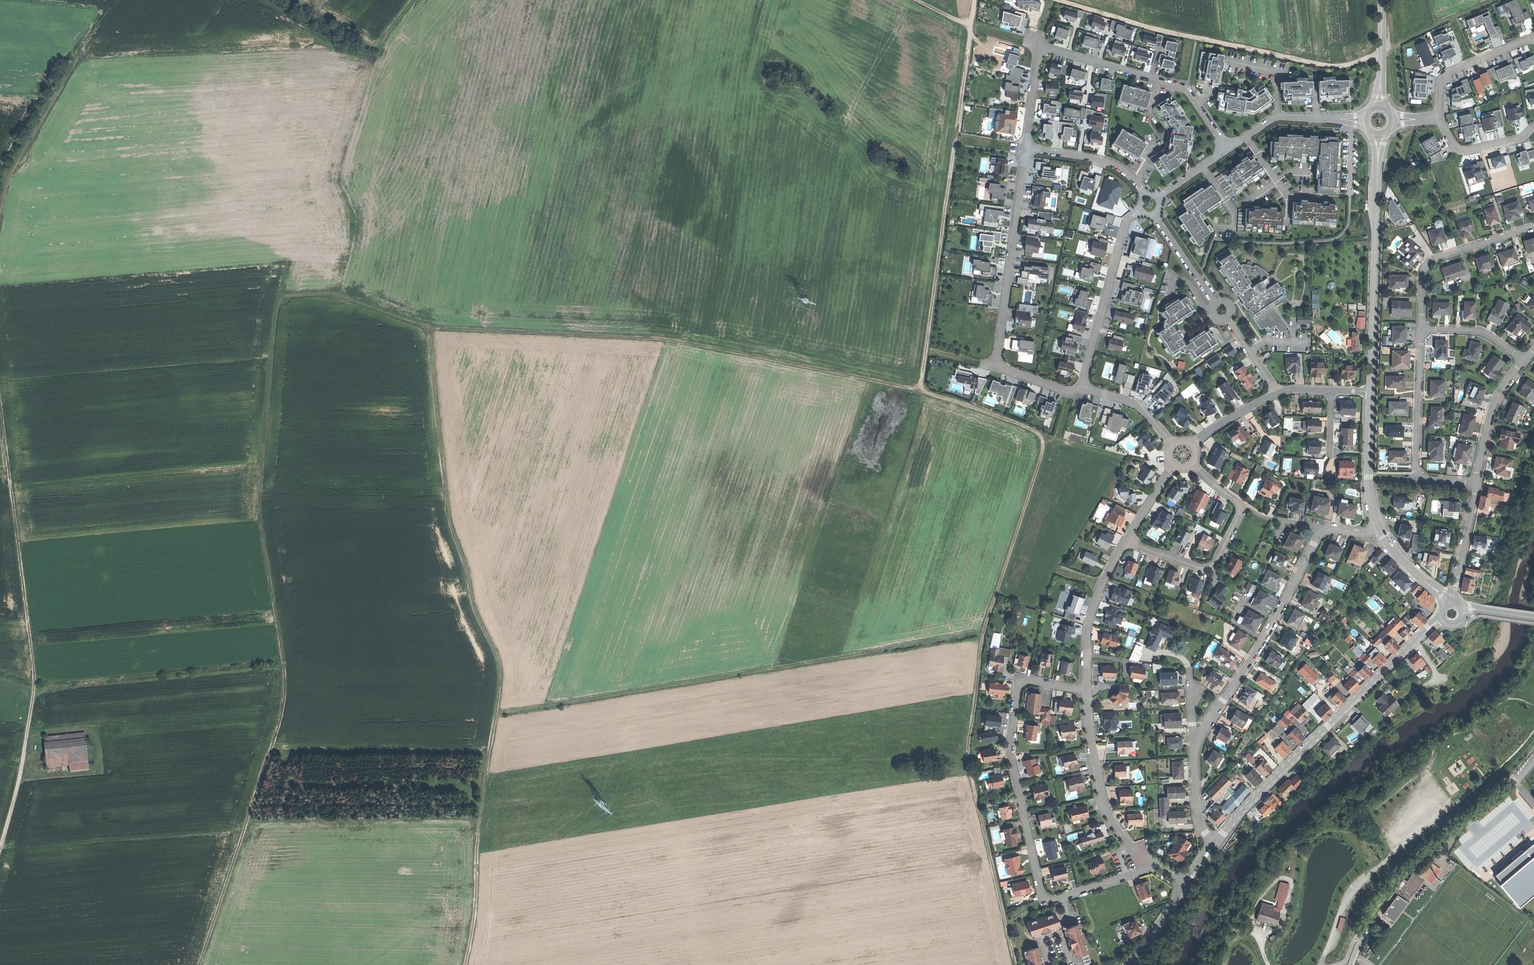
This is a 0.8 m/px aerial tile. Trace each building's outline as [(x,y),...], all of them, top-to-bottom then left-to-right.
[(1499,14),(1510,10),(1512,16),(1513,15),(1514,18),(1510,19),(1512,25),(1514,24),(1515,28),(1521,26),(1520,23),(1519,22),(1523,20),(1530,17),(1527,10),(1522,12),(1517,0),(1513,0),(1510,1),(1510,0),(1504,0),(1506,3),(1496,7),(1499,14)] [(1004,12),(1001,22),(1008,24),(1007,26),(1019,29),(1020,25),(1026,26),(1029,18),(1025,17),(1026,14),(1016,11),(1015,15),(1004,12)] [(1074,18),(1075,18),(1076,15),(1064,11),(1062,18),(1066,20),(1067,20),(1067,22),(1073,24),(1073,21),(1074,18)] [(1493,27),(1488,15),(1481,17),(1480,14),(1466,20),(1469,27),(1483,22),(1488,36),(1495,33),(1493,27)] [(1101,18),(1093,15),(1090,27),(1092,28),(1092,30),(1096,31),(1097,30),(1102,31),(1103,28),(1104,25),(1103,23),(1099,22),(1101,18)] [(1108,29),(1113,30),(1115,24),(1124,26),(1124,24),(1111,20),(1108,29)] [(1113,35),(1127,39),(1130,30),(1123,28),(1124,26),(1115,24),(1113,30),(1115,30),(1113,35)] [(1497,25),(1493,27),(1495,33),(1488,36),(1490,40),(1502,35),(1497,25)] [(1066,37),(1070,38),(1073,28),(1068,27),(1067,31),(1055,28),(1053,33),(1055,34),(1054,37),(1060,39),(1065,40),(1066,37)] [(1440,55),(1443,61),(1453,57),(1453,56),(1456,55),(1453,47),(1452,47),(1447,35),(1448,34),(1446,30),(1438,33),(1438,35),(1433,37),(1437,44),(1438,44),(1442,55),(1440,55)] [(1099,37),(1088,34),(1086,41),(1085,40),(1083,46),(1083,47),(1089,49),(1090,47),(1096,49),(1100,50),(1102,42),(1098,41),(1099,37)] [(1145,46),(1152,48),(1154,44),(1154,42),(1160,44),(1162,37),(1156,35),(1155,39),(1144,36),(1141,43),(1145,44),(1145,46)] [(1433,63),(1435,67),(1439,65),(1436,57),(1433,58),(1426,40),(1415,45),(1424,67),(1433,63)] [(1124,49),(1123,48),(1121,48),(1122,44),(1114,41),(1113,45),(1112,45),(1110,53),(1114,55),(1117,56),(1122,58),(1124,49)] [(1171,44),(1165,42),(1164,47),(1163,50),(1168,51),(1166,56),(1173,58),(1175,54),(1174,54),(1175,50),(1176,44),(1172,43),(1171,44)] [(1145,50),(1137,48),(1134,59),(1138,60),(1138,62),(1141,63),(1145,64),(1148,55),(1146,55),(1144,54),(1145,50)] [(1009,64),(1016,66),(1017,64),(1018,61),(1019,61),(1021,54),(1010,51),(1008,58),(1011,58),(1009,64)] [(1196,81),(1218,85),(1220,71),(1224,72),(1224,68),(1221,67),(1222,66),(1220,66),(1222,56),(1200,52),(1196,73),(1198,74),(1196,81)] [(1165,56),(1159,54),(1157,61),(1161,62),(1161,64),(1160,68),(1167,70),(1167,69),(1171,70),(1173,63),(1164,60),(1165,56)] [(1513,59),(1517,69),(1521,67),(1523,71),(1527,69),(1527,67),(1531,65),(1530,65),(1533,63),(1533,59),(1533,55),(1527,58),(1528,59),(1525,59),(1523,61),(1521,56),(1513,59)] [(1016,67),(1016,66),(1009,64),(1007,69),(1012,70),(1010,75),(1021,79),(1023,70),(1016,67)] [(1061,66),(1059,66),(1059,67),(1056,66),(1049,64),(1047,70),(1048,70),(1048,74),(1053,75),(1054,75),(1057,76),(1058,75),(1064,76),(1065,68),(1061,67),(1061,66)] [(1498,65),(1490,68),(1495,79),(1498,77),(1500,82),(1507,79),(1507,78),(1515,74),(1511,65),(1505,68),(1500,70),(1498,65)] [(1079,72),(1071,70),(1069,78),(1073,79),(1075,83),(1079,81),(1080,81),(1080,80),(1086,81),(1087,74),(1082,73),(1082,74),(1080,73),(1079,73),(1079,72)] [(1427,74),(1415,71),(1415,78),(1413,78),(1413,83),(1414,83),(1414,91),(1413,91),(1413,97),(1426,97),(1426,92),(1425,92),(1425,88),(1427,88),(1428,83),(1427,83),(1427,74)] [(1475,77),(1471,78),(1477,93),(1486,90),(1484,86),(1492,82),(1487,71),(1482,74),(1480,75),(1481,77),(1476,79),(1475,77)] [(1318,82),(1318,104),(1340,103),(1340,102),(1347,102),(1347,80),(1332,80),(1332,77),(1328,77),(1328,80),(1328,82),(1318,82)] [(1295,82),(1281,82),(1282,104),(1289,104),(1289,105),(1311,104),(1310,82),(1300,82),(1300,81),(1299,81),(1299,78),(1295,78),(1295,82)] [(1100,84),(1099,90),(1108,92),(1108,91),(1112,92),(1113,82),(1109,82),(1109,81),(1107,81),(1105,81),(1105,80),(1100,79),(1099,84),(1100,84)] [(1464,93),(1471,90),(1466,79),(1460,81),(1461,85),(1451,89),(1450,101),(1458,101),(1459,96),(1465,94),(1464,93)] [(1053,94),(1056,95),(1058,82),(1050,81),(1050,85),(1050,86),(1045,86),(1045,89),(1044,93),(1049,94),(1049,96),(1053,96),(1053,94)] [(1272,101),(1259,83),(1254,87),(1255,88),(1252,90),(1251,88),(1246,92),(1222,87),(1221,94),(1217,93),(1214,107),(1224,109),(1224,110),(1241,113),(1241,112),(1252,114),(1272,101)] [(1116,107),(1144,114),(1150,93),(1143,92),(1142,94),(1139,93),(1140,92),(1133,90),(1129,89),(1129,88),(1122,86),(1116,107)] [(1068,92),(1067,100),(1080,101),(1080,104),(1085,105),(1086,97),(1081,97),(1081,95),(1082,92),(1073,91),(1072,93),(1068,92)] [(1092,106),(1105,106),(1105,94),(1092,94),(1092,106)] [(1155,111),(1170,134),(1169,139),(1191,143),(1193,129),(1183,127),(1189,123),(1173,99),(1171,99),(1155,110),(1155,111)] [(1060,103),(1052,102),(1051,107),(1050,107),(1047,107),(1047,105),(1043,105),(1042,110),(1042,114),(1046,114),(1050,115),(1050,116),(1055,117),(1056,108),(1060,109),(1060,103)] [(1507,110),(1510,121),(1515,120),(1515,118),(1517,118),(1517,119),(1518,119),(1520,119),(1519,117),(1526,115),(1524,107),(1520,108),(1520,105),(1516,106),(1517,107),(1507,110)] [(1092,111),(1085,109),(1084,120),(1089,121),(1090,121),(1090,124),(1088,124),(1088,127),(1102,128),(1103,118),(1092,117),(1092,111)] [(1017,112),(1006,110),(1005,115),(1000,114),(999,119),(997,119),(995,131),(1003,132),(1003,131),(1007,131),(1007,133),(1014,134),(1015,125),(1017,112)] [(1483,119),(1486,133),(1496,130),(1496,128),(1504,126),(1501,110),(1494,111),(1495,116),(1483,119)] [(1471,125),(1469,114),(1458,116),(1460,127),(1471,125)] [(1051,130),(1057,131),(1058,123),(1047,121),(1047,126),(1043,125),(1042,134),(1044,134),(1044,140),(1052,141),(1052,135),(1051,135),(1051,130)] [(1058,123),(1057,131),(1057,132),(1062,132),(1062,134),(1062,136),(1060,136),(1059,141),(1064,142),(1064,141),(1069,142),(1069,138),(1071,138),(1072,129),(1070,129),(1071,124),(1058,123)] [(1471,125),(1460,127),(1462,137),(1470,135),(1469,131),(1473,130),(1471,125)] [(1096,145),(1101,146),(1102,138),(1097,138),(1097,136),(1098,131),(1091,130),(1090,134),(1089,144),(1091,145),(1091,146),(1093,146),(1096,147),(1096,145)] [(1121,130),(1110,149),(1123,156),(1134,163),(1145,144),(1139,140),(1138,141),(1130,136),(1127,134),(1127,133),(1121,130)] [(1434,136),(1423,142),(1429,152),(1427,153),(1429,157),(1430,156),(1431,163),(1442,161),(1441,155),(1440,155),(1438,151),(1441,150),(1439,146),(1437,147),(1436,145),(1435,142),(1437,141),(1434,136)] [(1276,164),(1276,161),(1314,163),(1314,159),(1317,159),(1317,164),(1316,193),(1338,194),(1341,140),(1333,140),(1333,141),(1331,141),(1331,140),(1318,139),(1318,140),(1315,140),(1315,138),(1305,138),(1292,137),(1292,138),(1277,137),(1277,142),(1270,142),(1269,164),(1276,164)] [(1159,171),(1164,178),(1181,166),(1177,160),(1188,161),(1190,151),(1190,148),(1192,148),(1193,144),(1191,143),(1169,139),(1168,148),(1150,160),(1158,171),(1159,171)] [(1516,154),(1520,166),(1529,163),(1528,159),(1533,158),(1533,150),(1533,149),(1526,152),(1525,151),(1520,152),(1516,154)] [(1222,176),(1235,195),(1265,174),(1252,155),(1241,163),(1240,162),(1236,165),(1233,167),(1234,168),(1222,176)] [(996,175),(1008,176),(1008,172),(1007,172),(1008,167),(1007,167),(1008,159),(998,158),(998,166),(995,165),(995,172),(996,172),(996,175)] [(1473,164),(1466,167),(1467,170),(1465,171),(1467,179),(1477,176),(1476,175),(1484,173),(1487,172),(1484,160),(1476,162),(1477,164),(1475,164),(1474,165),(1473,164)] [(1042,170),(1041,179),(1056,180),(1055,188),(1061,188),(1062,180),(1066,180),(1066,177),(1065,176),(1065,174),(1061,173),(1061,167),(1057,167),(1056,169),(1050,169),(1050,166),(1046,166),(1046,162),(1036,161),(1035,169),(1042,170)] [(1100,182),(1101,176),(1096,174),(1095,178),(1088,176),(1089,172),(1082,170),(1078,186),(1093,190),(1096,181),(1100,182)] [(1485,177),(1484,173),(1476,175),(1477,176),(1467,179),(1469,186),(1478,183),(1477,179),(1485,177)] [(1214,178),(1228,199),(1234,195),(1220,175),(1214,178)] [(1103,188),(1099,187),(1092,209),(1119,217),(1121,212),(1122,212),(1123,209),(1117,207),(1124,183),(1106,178),(1103,188)] [(1001,188),(1004,189),(1007,189),(1008,181),(995,180),(994,184),(1002,184),(1001,188)] [(1004,192),(1004,189),(1001,188),(1002,184),(994,184),(990,183),(990,189),(993,189),(992,201),(998,202),(999,198),(1003,199),(1004,192)] [(1043,191),(1043,187),(1033,185),(1032,194),(1036,195),(1034,205),(1045,207),(1046,201),(1049,201),(1050,192),(1043,191)] [(1177,217),(1196,245),(1203,241),(1202,238),(1210,232),(1198,215),(1220,200),(1210,185),(1194,196),(1181,204),(1184,208),(1182,209),(1184,212),(1177,217)] [(1515,218),(1519,217),(1516,210),(1520,209),(1518,201),(1503,206),(1505,213),(1508,220),(1513,219),(1515,218)] [(1292,202),(1291,225),(1334,227),(1335,205),(1314,204),(1314,203),(1306,202),(1306,203),(1292,202)] [(1484,209),(1489,225),(1493,223),(1499,222),(1494,206),(1484,209)] [(998,217),(998,215),(998,210),(997,210),(986,209),(985,221),(989,222),(989,223),(996,224),(996,218),(998,218),(998,217)] [(1244,213),(1243,232),(1280,234),(1281,211),(1267,210),(1268,209),(1264,209),(1259,209),(1259,210),(1245,209),(1244,213)] [(1037,212),(1036,221),(1050,223),(1052,214),(1037,212)] [(1513,221),(1513,219),(1508,220),(1505,213),(1504,213),(1507,223),(1513,221)] [(1106,222),(1113,224),(1115,216),(1107,214),(1106,217),(1093,214),(1090,226),(1104,230),(1106,222)] [(1457,223),(1462,237),(1465,236),(1468,235),(1466,231),(1473,228),(1470,219),(1457,223)] [(1052,223),(1050,223),(1036,221),(1028,220),(1027,229),(1033,230),(1033,231),(1051,233),(1052,223)] [(1429,232),(1433,244),(1439,242),(1445,240),(1441,227),(1434,230),(1434,231),(1429,232)] [(994,237),(994,241),(1001,242),(1002,232),(986,230),(986,236),(994,237)] [(1146,257),(1151,259),(1156,239),(1136,233),(1129,257),(1145,261),(1146,257)] [(1044,253),(1045,242),(1035,241),(1035,236),(1027,235),(1025,251),(1044,253)] [(1093,240),(1091,255),(1105,257),(1108,240),(1100,238),(1099,241),(1093,240)] [(1524,241),(1527,251),(1533,249),(1533,238),(1531,239),(1524,241)] [(1401,260),(1409,267),(1415,259),(1422,251),(1408,239),(1405,243),(1402,246),(1409,252),(1406,255),(1401,260)] [(1398,249),(1406,255),(1409,252),(1402,246),(1405,243),(1403,242),(1398,249)] [(1506,251),(1499,253),(1503,265),(1508,263),(1512,262),(1512,261),(1517,260),(1514,248),(1506,251)] [(1247,311),(1261,331),(1264,330),(1266,330),(1268,329),(1269,331),(1275,327),(1279,334),(1285,334),(1289,331),(1273,305),(1278,302),(1278,298),(1278,293),(1276,286),(1274,282),(1275,281),(1272,277),(1271,278),(1268,274),(1264,271),(1256,266),(1253,268),(1250,266),(1242,266),(1240,268),(1234,259),(1242,254),(1239,249),(1234,252),(1232,249),(1217,258),(1221,263),(1218,265),(1221,270),(1225,275),(1227,279),(1231,285),(1233,289),(1237,294),(1240,299),(1243,304),(1247,311)] [(1476,258),(1480,270),(1494,265),(1490,254),(1482,256),(1476,258)] [(980,272),(983,272),(988,272),(991,273),(991,266),(989,266),(989,264),(990,265),(990,261),(986,261),(986,262),(979,261),(976,261),(975,269),(980,270),(980,272)] [(1442,268),(1446,279),(1465,273),(1461,261),(1451,265),(1442,268)] [(1089,262),(1088,265),(1088,268),(1091,269),(1091,271),(1097,273),(1100,265),(1089,262)] [(1142,262),(1140,268),(1149,271),(1150,264),(1142,262)] [(991,273),(988,272),(988,275),(997,275),(997,271),(997,267),(991,266),(991,273)] [(1024,267),(1023,272),(1026,272),(1025,274),(1028,275),(1035,276),(1035,274),(1039,275),(1039,276),(1039,279),(1047,280),(1049,269),(1044,268),(1040,267),(1040,268),(1036,267),(1031,266),(1031,268),(1024,267),(1023,267),(1024,267)] [(1077,278),(1091,282),(1092,277),(1089,276),(1091,271),(1091,269),(1088,268),(1087,268),(1086,269),(1083,268),(1079,267),(1077,273),(1078,273),(1077,278)] [(1140,268),(1134,267),(1132,271),(1130,271),(1128,277),(1150,282),(1153,272),(1149,271),(1140,268)] [(1026,272),(1023,272),(1021,272),(1020,279),(1027,280),(1028,275),(1025,274),(1026,272)] [(1407,275),(1390,275),(1390,287),(1399,287),(1399,286),(1407,286),(1407,281),(1407,275)] [(972,296),(972,301),(991,303),(992,292),(994,292),(995,282),(978,281),(976,297),(972,296)] [(1135,290),(1136,284),(1124,281),(1120,300),(1141,305),(1144,292),(1135,290)] [(1444,283),(1446,290),(1455,287),(1453,281),(1444,283)] [(1073,305),(1082,307),(1084,300),(1085,300),(1087,292),(1080,291),(1079,296),(1078,296),(1077,299),(1075,299),(1073,305)] [(1522,301),(1526,304),(1532,297),(1527,293),(1522,301)] [(1204,331),(1198,335),(1199,337),(1196,339),(1195,338),(1189,342),(1185,344),(1181,338),(1176,330),(1172,324),(1176,321),(1182,317),(1181,316),(1184,314),(1185,315),(1191,311),(1194,309),(1191,304),(1187,298),(1187,299),(1184,296),(1178,300),(1164,309),(1159,312),(1164,319),(1163,320),(1162,327),(1163,328),(1156,332),(1158,336),(1157,337),(1161,343),(1162,342),(1165,346),(1164,347),(1168,353),(1169,352),(1172,356),(1179,351),(1180,352),(1186,353),(1187,353),(1192,360),(1199,355),(1210,348),(1217,343),(1215,340),(1211,334),(1208,329),(1204,331)] [(1164,308),(1164,309),(1178,300),(1177,299),(1164,308)] [(1084,300),(1082,307),(1082,308),(1089,310),(1090,305),(1091,302),(1085,300),(1084,300)] [(1493,321),(1499,324),(1508,304),(1499,300),(1495,308),(1493,307),(1488,318),(1493,321)] [(1410,302),(1392,301),(1391,313),(1397,313),(1397,315),(1410,315),(1410,308),(1410,302)] [(1470,318),(1475,318),(1475,302),(1464,301),(1464,309),(1465,309),(1465,318),(1470,318)] [(1433,313),(1449,314),(1450,303),(1433,302),(1433,307),(1433,313)] [(1026,311),(1016,310),(1015,316),(1014,323),(1018,323),(1017,327),(1029,329),(1031,318),(1025,317),(1026,311)] [(1131,324),(1133,315),(1114,310),(1112,319),(1131,324)] [(1083,333),(1085,326),(1084,325),(1084,323),(1087,313),(1079,311),(1077,311),(1079,312),(1076,321),(1075,321),(1074,321),(1072,322),(1072,324),(1072,325),(1073,326),(1072,329),(1077,331),(1083,333)] [(1192,312),(1191,311),(1185,315),(1182,317),(1176,321),(1176,323),(1192,312)] [(1506,328),(1515,335),(1518,331),(1521,327),(1522,328),(1525,331),(1527,328),(1530,324),(1517,314),(1512,320),(1506,328)] [(1364,328),(1365,317),(1358,316),(1357,328),(1364,328)] [(1514,339),(1516,336),(1515,335),(1506,328),(1512,320),(1511,320),(1505,329),(1507,334),(1514,339)] [(1405,327),(1392,326),(1392,336),(1393,336),(1393,341),(1405,342),(1405,334),(1405,327)] [(1521,337),(1525,331),(1522,328),(1520,332),(1518,331),(1515,335),(1516,336),(1518,337),(1521,337)] [(1189,340),(1189,342),(1195,338),(1198,335),(1204,331),(1204,330),(1189,340)] [(1068,334),(1067,338),(1072,340),(1071,343),(1077,344),(1075,349),(1078,350),(1079,346),(1082,338),(1068,334)] [(1073,357),(1075,349),(1077,344),(1071,343),(1072,340),(1067,338),(1065,338),(1064,342),(1062,341),(1060,350),(1065,351),(1064,355),(1073,357)] [(1122,343),(1112,340),(1109,339),(1108,344),(1107,349),(1113,351),(1113,350),(1120,352),(1122,343)] [(1033,350),(1033,342),(1018,340),(1018,348),(1033,350)] [(1436,358),(1446,359),(1447,340),(1435,340),(1435,349),(1436,349),(1436,352),(1436,358)] [(1476,343),(1470,341),(1468,352),(1464,351),(1462,357),(1477,360),(1481,344),(1476,343)] [(1223,349),(1228,358),(1237,352),(1232,344),(1223,349)] [(1211,349),(1210,348),(1199,355),(1200,356),(1211,349)] [(1400,351),(1392,351),(1392,366),(1398,366),(1398,367),(1407,367),(1407,356),(1408,356),(1408,351),(1400,351)] [(1218,354),(1207,360),(1211,368),(1222,362),(1218,354)] [(1492,377),(1494,379),(1498,374),(1495,372),(1497,370),(1503,362),(1494,355),(1486,365),(1488,366),(1484,372),(1491,377),(1492,377)] [(1299,357),(1285,358),(1286,368),(1290,368),(1293,368),(1293,372),(1299,371),(1299,367),(1299,357)] [(1075,361),(1068,359),(1066,364),(1059,362),(1057,371),(1064,373),(1067,379),(1070,376),(1071,372),(1071,371),(1071,370),(1072,370),(1075,361)] [(1179,360),(1178,367),(1184,369),(1186,362),(1179,360)] [(1311,362),(1310,375),(1314,375),(1317,375),(1317,373),(1320,373),(1325,373),(1326,366),(1324,366),(1325,362),(1311,362)] [(1236,379),(1238,377),(1237,377),(1235,374),(1236,374),(1234,371),(1240,368),(1237,363),(1229,368),(1236,379)] [(1120,382),(1122,374),(1124,366),(1117,364),(1111,383),(1119,385),(1120,382)] [(1244,385),(1247,390),(1250,388),(1253,386),(1251,383),(1254,381),(1248,373),(1243,365),(1240,368),(1234,371),(1236,374),(1235,374),(1237,377),(1238,377),(1241,381),(1240,383),(1242,385),(1244,385)] [(1341,370),(1341,378),(1346,378),(1346,376),(1349,376),(1352,376),(1352,374),(1356,374),(1356,365),(1345,365),(1345,370),(1341,370)] [(1199,367),(1196,369),(1201,377),(1204,375),(1199,367)] [(971,375),(956,371),(955,377),(958,377),(957,383),(964,384),(966,388),(976,390),(975,394),(978,396),(986,381),(978,379),(978,380),(975,379),(970,378),(971,375)] [(1138,381),(1136,392),(1151,395),(1154,379),(1150,378),(1151,375),(1143,373),(1141,381),(1138,381)] [(1130,389),(1133,377),(1126,375),(1123,387),(1130,389)] [(1387,387),(1404,387),(1404,382),(1404,376),(1387,376),(1387,387)] [(1162,379),(1153,391),(1156,393),(1153,397),(1156,400),(1158,397),(1166,402),(1175,388),(1162,379)] [(1531,401),(1533,397),(1533,384),(1527,379),(1524,384),(1525,385),(1523,388),(1520,392),(1531,401)] [(1444,381),(1430,380),(1430,384),(1430,386),(1432,386),(1432,396),(1443,396),(1444,381)] [(992,381),(989,391),(995,393),(994,395),(1001,398),(1000,401),(1005,403),(1004,406),(1009,408),(1016,387),(1005,384),(1004,386),(1001,385),(999,385),(999,383),(992,381)] [(1218,387),(1227,401),(1232,398),(1236,395),(1233,391),(1233,388),(1232,386),(1230,387),(1226,381),(1218,387)] [(1468,398),(1479,404),(1482,398),(1481,397),(1482,395),(1485,389),(1475,383),(1473,388),(1472,387),(1469,393),(1470,393),(1468,398)] [(1192,385),(1182,392),(1185,397),(1195,390),(1192,385)] [(1019,389),(1016,400),(1024,403),(1023,405),(1028,406),(1029,404),(1032,405),(1035,395),(1030,393),(1025,391),(1019,389)] [(1039,396),(1036,404),(1042,406),(1039,418),(1045,420),(1046,417),(1051,418),(1055,405),(1049,403),(1046,402),(1047,399),(1039,396)] [(1210,414),(1214,412),(1214,409),(1212,405),(1210,399),(1205,401),(1201,403),(1202,407),(1201,407),(1203,413),(1205,412),(1206,415),(1210,414)] [(1505,417),(1515,422),(1517,418),(1521,411),(1522,412),(1525,407),(1512,401),(1508,410),(1505,417)] [(1304,402),(1304,412),(1318,412),(1318,402),(1312,402),(1304,402)] [(1348,402),(1341,402),(1340,414),(1343,414),(1351,414),(1355,414),(1355,403),(1348,402)] [(1389,402),(1389,414),(1407,414),(1407,409),(1407,402),(1389,402)] [(1088,412),(1090,405),(1085,403),(1084,405),(1081,404),(1077,417),(1083,419),(1083,417),(1088,418),(1090,412),(1088,412)] [(1093,425),(1098,407),(1090,405),(1088,412),(1090,412),(1088,418),(1090,419),(1089,422),(1089,424),(1093,425)] [(1178,424),(1185,428),(1188,425),(1190,422),(1186,419),(1186,415),(1188,412),(1180,407),(1176,415),(1180,417),(1180,420),(1178,424)] [(1429,425),(1441,425),(1442,407),(1431,407),(1431,413),(1431,416),(1430,416),(1429,425)] [(1127,427),(1129,419),(1121,417),(1122,414),(1113,412),(1114,409),(1105,408),(1102,422),(1107,423),(1106,429),(1119,432),(1120,426),(1127,427)] [(1265,412),(1260,416),(1265,423),(1268,421),(1271,426),(1279,421),(1275,415),(1277,414),(1273,409),(1269,412),(1266,414),(1265,412)] [(1460,433),(1469,436),(1470,430),(1472,431),(1473,426),(1475,417),(1464,414),(1461,425),(1460,433)] [(1307,420),(1307,432),(1312,432),(1312,431),(1320,431),(1321,426),(1321,421),(1307,420)] [(1385,436),(1402,436),(1403,431),(1403,426),(1386,426),(1385,436)] [(1235,440),(1237,443),(1249,435),(1246,430),(1244,432),(1242,429),(1239,430),(1238,427),(1233,430),(1228,433),(1231,438),(1233,436),(1235,440)] [(1353,429),(1342,428),(1341,436),(1341,444),(1352,445),(1353,429)] [(1141,447),(1144,445),(1146,443),(1143,441),(1140,438),(1147,433),(1144,430),(1134,438),(1141,447)] [(1519,433),(1502,430),(1501,434),(1500,438),(1501,439),(1499,446),(1512,449),(1513,441),(1517,442),(1519,433)] [(1144,445),(1149,451),(1154,448),(1157,445),(1155,443),(1157,442),(1152,436),(1150,437),(1147,433),(1140,438),(1143,441),(1146,443),(1144,445)] [(1260,446),(1258,451),(1270,457),(1275,445),(1265,441),(1264,444),(1263,447),(1260,446)] [(1307,451),(1319,451),(1319,446),(1319,441),(1308,441),(1307,451)] [(1429,448),(1428,452),(1431,452),(1431,459),(1441,460),(1442,442),(1429,441),(1429,448)] [(1453,461),(1465,464),(1467,457),(1468,457),(1469,454),(1471,447),(1458,444),(1456,449),(1457,450),(1456,456),(1455,456),(1453,461)] [(1208,463),(1218,468),(1226,452),(1216,447),(1213,452),(1208,463)] [(1389,451),(1389,460),(1397,460),(1397,461),(1406,462),(1406,456),(1406,451),(1389,451)] [(1511,460),(1496,457),(1495,462),(1494,466),(1497,466),(1496,473),(1506,475),(1507,469),(1510,469),(1511,460)] [(1353,463),(1339,462),(1339,468),(1340,468),(1340,473),(1352,473),(1353,463)] [(1304,463),(1304,474),(1316,474),(1316,468),(1316,463),(1304,463)] [(1230,470),(1227,477),(1233,480),(1240,483),(1242,479),(1244,475),(1246,476),(1248,472),(1246,471),(1246,470),(1237,465),(1234,472),(1230,470)] [(1138,479),(1146,485),(1147,484),(1148,484),(1150,481),(1152,478),(1151,477),(1154,472),(1145,467),(1138,479)] [(1264,482),(1260,489),(1266,492),(1264,495),(1267,496),(1269,497),(1272,492),(1275,493),(1280,481),(1271,477),(1269,480),(1267,479),(1265,483),(1264,482)] [(1176,495),(1182,495),(1182,492),(1186,492),(1187,491),(1187,488),(1188,486),(1187,485),(1187,480),(1180,480),(1180,485),(1176,485),(1176,486),(1173,486),(1171,491),(1168,496),(1173,499),(1176,495)] [(1127,487),(1119,488),(1120,496),(1122,496),(1122,498),(1124,500),(1127,500),(1127,502),(1129,502),(1131,504),(1133,502),(1135,502),(1135,498),(1135,493),(1130,494),(1127,491),(1127,487)] [(1197,490),(1188,507),(1197,511),(1199,507),(1203,509),(1209,496),(1201,492),(1197,490)] [(1486,495),(1485,499),(1490,500),(1489,506),(1501,508),(1504,494),(1497,493),(1497,492),(1491,491),(1491,493),(1487,492),(1486,495)] [(1318,512),(1327,514),(1330,499),(1314,496),(1311,510),(1318,512)] [(1394,501),(1393,506),(1402,506),(1403,506),(1403,502),(1403,496),(1394,496),(1394,501)] [(1423,498),(1414,497),(1413,505),(1422,506),(1423,498)] [(1296,512),(1301,513),(1303,500),(1289,498),(1289,500),(1288,503),(1292,504),(1291,510),(1291,511),(1291,512),(1296,512)] [(1485,499),(1479,498),(1479,503),(1478,508),(1487,510),(1487,507),(1489,508),(1489,506),(1490,500),(1485,499)] [(1455,516),(1455,511),(1448,510),(1449,501),(1443,500),(1442,515),(1455,516)] [(1458,501),(1449,501),(1448,510),(1455,511),(1457,511),(1457,507),(1458,501)] [(1217,502),(1212,513),(1215,514),(1216,516),(1213,517),(1211,520),(1216,523),(1217,522),(1220,523),(1223,518),(1225,519),(1227,514),(1221,511),(1223,505),(1220,504),(1217,502)] [(1346,503),(1340,502),(1337,514),(1342,515),(1342,517),(1346,517),(1353,519),(1355,505),(1346,503)] [(1111,522),(1119,526),(1122,520),(1121,519),(1122,517),(1124,513),(1123,513),(1125,509),(1116,504),(1110,517),(1112,518),(1111,522)] [(1151,526),(1157,529),(1158,527),(1163,529),(1165,525),(1168,527),(1171,522),(1169,521),(1172,516),(1168,514),(1168,511),(1165,512),(1161,509),(1158,515),(1159,516),(1157,519),(1156,518),(1155,519),(1153,520),(1153,523),(1151,526)] [(1409,536),(1411,526),(1409,526),(1409,524),(1405,523),(1404,525),(1400,524),(1398,534),(1404,535),(1409,536)] [(1180,543),(1184,545),(1189,534),(1184,531),(1181,530),(1180,529),(1177,534),(1178,534),(1175,541),(1180,543)] [(1449,531),(1435,529),(1432,543),(1446,546),(1448,538),(1449,531)] [(1290,547),(1296,551),(1299,545),(1303,538),(1291,531),(1287,539),(1284,544),(1290,547)] [(1096,545),(1101,547),(1104,539),(1111,542),(1112,540),(1114,536),(1107,533),(1106,535),(1101,533),(1096,545)] [(1207,536),(1203,534),(1198,544),(1203,547),(1206,548),(1209,550),(1214,541),(1210,539),(1206,537),(1207,536)] [(1410,548),(1415,554),(1419,535),(1413,534),(1410,548)] [(1485,538),(1475,536),(1474,541),(1473,546),(1476,546),(1476,548),(1480,549),(1480,547),(1483,548),(1484,545),(1485,538)] [(1289,549),(1290,547),(1284,544),(1287,539),(1285,538),(1281,545),(1289,549)] [(1333,559),(1337,561),(1342,550),(1330,544),(1328,550),(1325,555),(1330,557),(1333,559)] [(1347,561),(1359,565),(1364,551),(1362,550),(1362,549),(1359,548),(1353,545),(1352,547),(1351,551),(1347,561)] [(1374,556),(1377,559),(1383,552),(1380,549),(1374,556)] [(1082,560),(1094,565),(1095,562),(1097,557),(1086,552),(1082,560)] [(1288,558),(1275,552),(1273,557),(1270,563),(1283,568),(1285,563),(1288,558)] [(1428,554),(1427,561),(1426,563),(1427,563),(1431,564),(1436,564),(1438,556),(1428,554)] [(1236,558),(1232,556),(1230,560),(1229,564),(1226,569),(1230,571),(1231,573),(1239,571),(1238,567),(1241,561),(1235,559),(1236,558)] [(1383,566),(1391,573),(1398,566),(1394,562),(1390,559),(1383,566)] [(1125,571),(1134,575),(1138,564),(1129,561),(1128,564),(1128,565),(1126,565),(1126,566),(1125,568),(1124,570),(1125,570),(1125,571)] [(1150,569),(1148,568),(1146,574),(1148,575),(1147,578),(1152,580),(1151,582),(1156,584),(1161,569),(1156,568),(1157,567),(1154,566),(1152,565),(1150,569)] [(1165,582),(1176,585),(1178,577),(1177,577),(1179,573),(1174,571),(1169,570),(1165,582)] [(1280,576),(1267,570),(1265,575),(1266,575),(1264,579),(1261,584),(1267,587),(1269,582),(1276,585),(1278,581),(1280,576)] [(1319,572),(1313,585),(1322,590),(1326,582),(1328,583),(1330,578),(1319,572)] [(1437,579),(1445,581),(1447,575),(1439,572),(1437,579)] [(1464,572),(1463,577),(1473,579),(1478,580),(1479,575),(1474,574),(1464,572)] [(1196,579),(1191,577),(1189,585),(1190,585),(1188,591),(1200,595),(1203,584),(1200,580),(1196,579)] [(1461,589),(1471,591),(1471,589),(1473,589),(1474,585),(1472,585),(1473,579),(1463,577),(1462,583),(1461,589)] [(1405,586),(1410,590),(1413,593),(1420,586),(1412,579),(1408,584),(1405,586)] [(1209,599),(1219,606),(1225,598),(1222,595),(1227,589),(1221,584),(1218,588),(1209,599)] [(1117,602),(1122,603),(1123,601),(1127,602),(1129,597),(1131,598),(1133,591),(1123,588),(1121,590),(1114,588),(1113,591),(1112,591),(1111,593),(1112,594),(1111,597),(1110,600),(1117,602)] [(1269,595),(1259,590),(1255,598),(1252,605),(1262,610),(1265,603),(1269,595)] [(1417,598),(1425,606),(1429,602),(1433,598),(1424,590),(1417,598)] [(1301,605),(1312,610),(1314,606),(1316,602),(1319,596),(1308,591),(1305,597),(1301,605)] [(1064,618),(1074,621),(1076,614),(1079,615),(1081,608),(1084,598),(1075,595),(1071,606),(1066,605),(1064,610),(1066,611),(1064,618)] [(1216,609),(1219,606),(1209,599),(1207,602),(1216,609)] [(1105,623),(1114,626),(1116,622),(1116,621),(1117,618),(1119,619),(1121,620),(1123,614),(1118,613),(1120,607),(1112,605),(1110,610),(1109,610),(1108,610),(1107,610),(1106,613),(1105,616),(1107,616),(1107,617),(1105,618),(1105,620),(1105,621),(1105,623)] [(1287,623),(1296,629),(1299,623),(1302,619),(1304,615),(1294,609),(1290,616),(1287,623)] [(1236,622),(1254,631),(1258,625),(1262,617),(1248,610),(1243,619),(1239,616),(1236,622)] [(1411,619),(1419,627),(1422,623),(1426,620),(1418,612),(1411,619)] [(1322,613),(1319,619),(1326,623),(1329,617),(1322,613)] [(1408,614),(1401,620),(1403,622),(1404,624),(1411,617),(1408,614)] [(1394,631),(1400,625),(1403,622),(1401,620),(1397,616),(1395,619),(1396,621),(1391,627),(1394,631)] [(1148,646),(1157,650),(1159,645),(1163,635),(1167,636),(1174,634),(1171,627),(1162,623),(1161,627),(1151,631),(1152,636),(1148,646)] [(1059,630),(1057,640),(1069,642),(1070,636),(1068,636),(1069,633),(1070,633),(1073,634),(1074,627),(1062,625),(1061,630),(1059,630)] [(1390,635),(1394,631),(1391,627),(1389,625),(1384,629),(1384,630),(1387,633),(1390,635)] [(1399,634),(1405,640),(1409,636),(1413,632),(1407,626),(1404,629),(1399,634)] [(1428,637),(1435,644),(1439,640),(1442,637),(1441,636),(1435,629),(1431,633),(1428,637)] [(1229,644),(1239,650),(1243,643),(1247,636),(1237,630),(1235,634),(1232,640),(1231,642),(1229,644)] [(1381,639),(1387,633),(1384,630),(1378,636),(1381,639)] [(1279,643),(1291,649),(1293,645),(1297,637),(1285,631),(1282,637),(1279,643)] [(1102,638),(1101,643),(1106,644),(1107,646),(1109,645),(1115,647),(1116,645),(1118,643),(1117,641),(1118,637),(1111,635),(1111,633),(1109,635),(1103,633),(1102,638)] [(1374,646),(1381,639),(1378,636),(1373,640),(1371,643),(1374,646)] [(1396,637),(1393,640),(1400,646),(1402,643),(1396,637)] [(1446,640),(1442,637),(1439,640),(1443,645),(1447,641),(1446,640)] [(1384,645),(1392,653),(1396,650),(1400,646),(1393,640),(1391,638),(1384,645)] [(1450,644),(1447,641),(1443,645),(1452,653),(1455,650),(1450,644)] [(1352,650),(1359,658),(1364,653),(1356,646),(1352,650)] [(1237,658),(1219,647),(1214,655),(1222,661),(1221,663),(1230,669),(1233,663),(1237,658)] [(1371,656),(1373,658),(1378,652),(1379,651),(1375,647),(1369,654),(1371,656)] [(1437,651),(1446,660),(1449,656),(1440,648),(1437,651)] [(1129,659),(1137,660),(1141,652),(1134,649),(1129,659)] [(1265,661),(1276,668),(1283,659),(1271,651),(1268,656),(1265,661)] [(1043,667),(1045,667),(1045,665),(1050,666),(1051,660),(1053,659),(1054,654),(1044,652),(1043,657),(1041,657),(1040,666),(1043,667)] [(1371,659),(1378,666),(1382,663),(1385,659),(1378,652),(1373,658),(1371,659)] [(999,655),(991,653),(990,661),(991,661),(990,666),(995,667),(995,670),(1002,671),(1003,665),(1002,665),(1001,665),(1002,661),(1003,661),(1004,656),(999,655)] [(1413,657),(1409,660),(1415,666),(1422,659),(1416,653),(1413,657)] [(1022,666),(1027,667),(1029,656),(1020,654),(1018,665),(1022,666)] [(1364,663),(1371,656),(1369,654),(1366,656),(1362,661),(1364,663)] [(1425,662),(1422,659),(1415,666),(1416,667),(1417,666),(1419,668),(1425,662)] [(1403,660),(1400,664),(1405,669),(1409,666),(1403,660)] [(1066,674),(1071,675),(1073,663),(1063,661),(1061,673),(1066,674)] [(1101,669),(1101,671),(1103,671),(1102,677),(1105,677),(1115,677),(1116,666),(1112,666),(1109,663),(1106,666),(1101,666),(1101,669)] [(1306,663),(1298,671),(1312,684),(1320,676),(1306,663)] [(1431,669),(1426,663),(1423,666),(1428,672),(1431,669)] [(1357,671),(1365,679),(1369,676),(1372,672),(1365,664),(1357,671)] [(1130,669),(1130,671),(1132,672),(1131,677),(1134,678),(1141,679),(1143,679),(1145,670),(1145,669),(1141,668),(1139,665),(1137,667),(1131,666),(1130,669)] [(1219,682),(1222,677),(1213,671),(1209,677),(1207,680),(1216,686),(1219,682)] [(1161,673),(1162,684),(1177,684),(1177,681),(1177,679),(1176,673),(1161,673)] [(1258,677),(1255,681),(1270,691),(1275,683),(1261,673),(1258,677)] [(1333,685),(1338,680),(1333,675),(1328,680),(1333,685)] [(1343,686),(1351,694),(1355,690),(1359,685),(1351,677),(1343,686)] [(991,693),(1003,694),(1004,689),(1004,684),(990,683),(989,693),(991,693)] [(1127,696),(1127,693),(1128,693),(1128,684),(1120,684),(1120,691),(1118,693),(1119,694),(1116,696),(1115,695),(1114,694),(1112,696),(1110,698),(1114,703),(1116,701),(1118,703),(1121,701),(1125,704),(1130,699),(1127,696)] [(1239,700),(1247,706),(1249,702),(1252,698),(1256,692),(1247,687),(1243,694),(1239,700)] [(1315,693),(1317,696),(1322,691),(1322,690),(1323,689),(1321,687),(1315,693)] [(1335,703),(1338,706),(1342,702),(1346,698),(1338,690),(1331,697),(1330,698),(1335,703)] [(1030,712),(1043,714),(1044,709),(1040,709),(1040,706),(1036,705),(1037,701),(1041,701),(1042,694),(1032,693),(1029,695),(1028,702),(1027,709),(1030,712)] [(1164,694),(1163,694),(1163,704),(1180,703),(1180,693),(1164,694)] [(1385,716),(1398,704),(1389,695),(1387,698),(1383,693),(1379,697),(1376,700),(1380,704),(1377,708),(1385,716)] [(1334,704),(1335,703),(1330,698),(1331,697),(1329,695),(1326,698),(1331,703),(1332,702),(1334,704)] [(1065,701),(1056,700),(1055,705),(1059,705),(1059,710),(1063,711),(1063,712),(1072,713),(1073,701),(1070,701),(1070,700),(1067,700),(1065,699),(1065,701)] [(1304,701),(1300,705),(1301,706),(1305,709),(1309,705),(1304,701)] [(1293,709),(1295,712),(1301,706),(1300,705),(1298,703),(1293,709)] [(1312,703),(1309,705),(1305,709),(1308,713),(1315,706),(1312,703)] [(1316,712),(1324,721),(1328,716),(1333,711),(1325,703),(1316,712)] [(1295,712),(1293,714),(1300,722),(1304,718),(1308,713),(1305,709),(1301,706),(1295,712)] [(1044,708),(1044,709),(1043,714),(1042,720),(1050,721),(1051,709),(1044,708)] [(1230,720),(1241,726),(1247,717),(1236,710),(1233,715),(1230,720)] [(1283,714),(1288,719),(1293,714),(1288,710),(1283,714)] [(1115,711),(1101,712),(1101,718),(1104,718),(1104,720),(1104,722),(1105,722),(1105,724),(1103,727),(1105,729),(1110,729),(1110,727),(1117,727),(1117,723),(1119,720),(1115,716),(1115,711)] [(1181,720),(1181,713),(1164,714),(1164,715),(1162,715),(1162,724),(1165,723),(1165,727),(1181,726),(1181,720)] [(1369,722),(1359,713),(1352,720),(1355,722),(1352,725),(1360,732),(1369,722)] [(986,714),(984,733),(993,731),(994,725),(1000,726),(1001,716),(986,714)] [(1282,730),(1288,724),(1290,722),(1286,718),(1278,727),(1282,730)] [(1369,723),(1360,734),(1363,737),(1372,726),(1369,723)] [(1069,725),(1060,726),(1061,732),(1062,732),(1062,737),(1067,737),(1070,737),(1070,738),(1075,737),(1075,736),(1076,735),(1075,731),(1075,724),(1073,724),(1069,725)] [(1027,732),(1026,740),(1032,740),(1032,739),(1037,739),(1037,732),(1040,732),(1040,730),(1040,726),(1027,725),(1027,729),(1028,729),(1028,732),(1027,732)] [(1277,735),(1282,730),(1278,727),(1273,731),(1276,734),(1277,735)] [(1293,742),(1295,744),(1299,740),(1303,736),(1294,727),(1293,729),(1286,735),(1290,739),(1293,742)] [(1218,733),(1215,737),(1225,742),(1226,740),(1230,733),(1221,728),(1218,733)] [(1266,732),(1272,738),(1276,735),(1270,729),(1266,732)] [(981,733),(982,742),(999,739),(997,730),(993,731),(984,733),(981,733)] [(1042,730),(1040,730),(1040,732),(1037,732),(1037,739),(1032,739),(1032,740),(1032,743),(1041,744),(1042,730)] [(84,738),(84,732),(44,737),(44,743),(84,738)] [(1280,738),(1277,735),(1276,734),(1276,735),(1272,738),(1271,739),(1275,743),(1280,738)] [(1260,744),(1268,737),(1265,735),(1258,741),(1260,744)] [(1182,737),(1169,738),(1169,747),(1183,747),(1182,743),(1182,737)] [(1327,743),(1322,748),(1329,755),(1333,751),(1340,744),(1333,737),(1327,743)] [(86,754),(84,738),(44,743),(43,743),(45,758),(67,756),(86,754)] [(1132,741),(1119,741),(1119,746),(1118,746),(1118,749),(1118,751),(1119,751),(1129,751),(1131,751),(1131,746),(1132,746),(1132,741)] [(1280,754),(1282,757),(1286,753),(1290,749),(1281,741),(1274,748),(1277,751),(1280,754)] [(984,762),(997,760),(996,754),(995,749),(982,751),(984,762)] [(1210,756),(1207,761),(1216,767),(1218,764),(1223,756),(1213,750),(1210,756)] [(87,760),(86,754),(67,756),(68,762),(87,760)] [(1070,755),(1069,754),(1062,756),(1065,766),(1069,765),(1070,768),(1077,767),(1079,764),(1078,761),(1076,759),(1076,758),(1075,758),(1075,757),(1076,756),(1075,754),(1070,755)] [(67,756),(45,758),(46,768),(68,765),(68,762),(67,756)] [(1261,773),(1264,776),(1268,771),(1271,768),(1267,764),(1269,763),(1264,758),(1262,760),(1259,763),(1255,767),(1256,768),(1261,773)] [(1024,761),(1025,766),(1027,766),(1028,765),(1029,769),(1027,769),(1029,775),(1034,774),(1034,773),(1040,771),(1038,764),(1036,765),(1035,759),(1024,761)] [(68,762),(68,765),(69,772),(88,770),(87,760),(68,762)] [(1183,762),(1173,762),(1174,778),(1184,777),(1184,770),(1183,762)] [(1115,771),(1115,776),(1126,775),(1126,765),(1115,766),(1115,771)] [(1001,767),(994,768),(995,775),(991,776),(992,778),(987,779),(989,786),(993,785),(994,787),(1004,785),(1002,778),(1001,773),(1003,772),(1001,767)] [(1245,776),(1254,785),(1258,782),(1261,778),(1259,776),(1254,771),(1251,769),(1245,776)] [(1068,779),(1070,791),(1077,789),(1080,789),(1080,791),(1086,790),(1085,784),(1083,784),(1082,779),(1081,772),(1072,774),(1073,778),(1068,779)] [(1207,793),(1214,800),(1232,782),(1224,775),(1207,793)] [(1294,777),(1288,783),(1292,787),(1293,788),(1299,782),(1294,777)] [(1278,788),(1284,795),(1292,787),(1288,783),(1286,781),(1284,782),(1281,786),(1278,788)] [(1036,797),(1036,799),(1044,797),(1043,795),(1049,794),(1047,784),(1033,787),(1034,794),(1035,797),(1036,797)] [(1234,793),(1232,795),(1239,801),(1240,799),(1244,795),(1249,790),(1242,784),(1234,793)] [(1185,786),(1168,787),(1169,797),(1185,796),(1185,792),(1185,786)] [(1132,790),(1120,790),(1120,797),(1120,802),(1128,802),(1128,800),(1133,800),(1132,790)] [(1273,793),(1270,796),(1277,803),(1280,800),(1273,793)] [(1221,807),(1228,813),(1233,807),(1236,804),(1239,801),(1232,795),(1229,798),(1221,807)] [(1265,809),(1268,812),(1277,803),(1270,796),(1269,796),(1268,796),(1267,797),(1266,798),(1266,800),(1263,803),(1265,804),(1268,807),(1265,809)] [(1000,807),(1002,818),(1011,816),(1010,812),(1010,810),(1011,809),(1010,803),(1004,804),(1005,806),(1000,807)] [(1264,816),(1268,812),(1265,809),(1268,807),(1265,804),(1258,810),(1264,816)] [(1208,808),(1213,814),(1216,811),(1210,805),(1208,808)] [(1069,809),(1072,819),(1080,817),(1080,818),(1088,816),(1087,811),(1086,806),(1069,809)] [(1160,817),(1168,817),(1168,811),(1168,808),(1160,808),(1160,817)] [(1210,817),(1217,824),(1221,821),(1225,817),(1218,809),(1216,811),(1213,814),(1210,817)] [(1178,811),(1168,811),(1168,817),(1169,821),(1177,821),(1185,821),(1185,816),(1185,814),(1185,811),(1182,811),(1178,811)] [(1050,813),(1038,815),(1039,820),(1041,825),(1047,824),(1048,826),(1052,825),(1050,813)] [(1142,814),(1127,814),(1128,819),(1128,820),(1128,821),(1131,823),(1135,823),(1135,826),(1142,825),(1142,814)] [(1013,827),(1004,829),(1007,845),(1017,843),(1015,837),(1015,835),(1017,835),(1015,828),(1013,828),(1013,827)] [(1093,827),(1085,829),(1087,836),(1080,839),(1081,842),(1080,842),(1082,849),(1089,844),(1089,843),(1103,839),(1102,836),(1101,832),(1097,834),(1096,832),(1095,832),(1093,827)] [(1168,853),(1180,861),(1185,854),(1183,852),(1190,842),(1186,839),(1181,836),(1174,846),(1173,846),(1168,853)] [(1509,848),(1517,843),(1512,837),(1505,843),(1509,848)] [(1047,854),(1049,860),(1058,857),(1057,852),(1056,847),(1058,847),(1056,840),(1044,843),(1045,850),(1046,850),(1047,854)] [(1192,844),(1190,842),(1183,852),(1185,854),(1186,854),(1192,844)] [(1533,846),(1531,844),(1493,876),(1499,884),(1498,886),(1517,908),(1533,894),(1533,845),(1533,846)] [(1010,868),(1011,874),(1017,873),(1023,872),(1023,871),(1024,869),(1021,866),(1019,867),(1019,865),(1018,864),(1020,862),(1019,860),(1020,859),(1019,856),(1013,857),(1011,856),(1011,857),(1004,859),(1005,864),(1007,863),(1008,869),(1010,868)] [(1091,868),(1092,873),(1099,871),(1105,869),(1102,857),(1094,859),(1092,862),(1089,863),(1091,869),(1091,868)] [(1425,868),(1420,875),(1422,877),(1429,882),(1440,869),(1431,861),(1425,868)] [(1053,875),(1055,880),(1060,879),(1064,878),(1068,877),(1065,867),(1052,870),(1053,875)] [(1407,880),(1401,888),(1402,888),(1409,894),(1422,877),(1420,875),(1418,873),(1415,871),(1407,880)] [(1403,878),(1388,897),(1392,899),(1396,893),(1398,894),(1402,888),(1401,888),(1407,880),(1403,878)] [(1141,883),(1136,884),(1141,898),(1142,898),(1147,896),(1147,895),(1150,894),(1151,893),(1148,884),(1149,883),(1148,880),(1141,883)] [(1013,884),(1016,895),(1030,892),(1029,889),(1029,886),(1027,886),(1026,881),(1013,884)] [(1406,898),(1409,894),(1402,888),(1398,894),(1404,899),(1406,898)] [(1277,908),(1282,909),(1287,892),(1282,890),(1277,908)] [(1392,899),(1382,912),(1390,918),(1404,899),(1398,894),(1396,893),(1392,899)] [(1152,900),(1150,894),(1147,895),(1147,896),(1142,898),(1143,903),(1152,900)] [(1409,900),(1406,898),(1404,899),(1390,918),(1393,921),(1409,900)] [(1262,903),(1257,920),(1273,924),(1276,912),(1273,911),(1274,907),(1262,903)] [(1032,933),(1033,936),(1044,933),(1043,931),(1047,930),(1048,931),(1057,928),(1056,925),(1058,924),(1055,914),(1043,918),(1042,917),(1039,918),(1039,919),(1027,923),(1030,933),(1032,933)] [(1139,925),(1138,926),(1136,921),(1130,924),(1129,922),(1124,924),(1128,932),(1130,937),(1136,935),(1141,932),(1140,931),(1141,930),(1142,929),(1142,928),(1142,927),(1142,926),(1140,925),(1139,925)] [(1087,952),(1088,952),(1084,939),(1085,939),(1084,936),(1082,936),(1079,924),(1068,927),(1069,930),(1066,931),(1069,941),(1070,940),(1071,943),(1070,944),(1072,952),(1076,951),(1077,953),(1077,955),(1080,954),(1087,952)] [(1028,950),(1029,953),(1025,954),(1028,964),(1030,963),(1030,964),(1043,964),(1042,964),(1044,964),(1044,961),(1043,959),(1042,959),(1039,948),(1028,950)]
